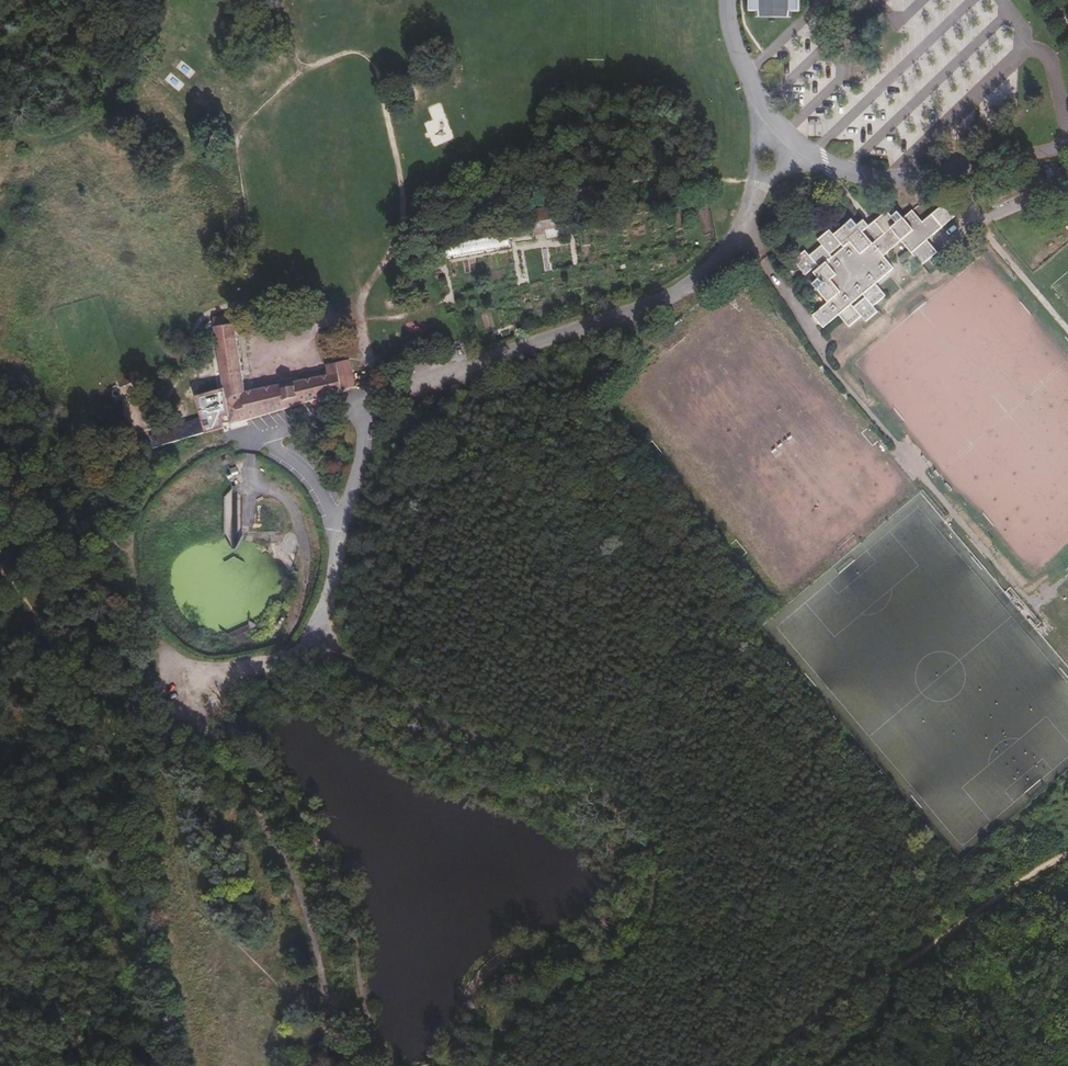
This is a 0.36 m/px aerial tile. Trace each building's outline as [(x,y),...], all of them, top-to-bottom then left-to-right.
[(748,10),(756,9),(756,18),(789,18),(789,11),(799,11),(799,0),(748,0),(748,10)] [(181,61),(175,67),(189,78),(195,72),(181,61)] [(170,73),(164,80),(179,91),(184,84),(170,73)] [(443,111),(430,116),(432,120),(424,123),(432,147),(454,139),(443,111)] [(863,232),(814,273),(820,280),(814,285),(829,303),(814,316),(824,328),(839,315),(850,328),(862,317),(867,322),(878,312),(874,307),(886,297),(875,284),(894,268),(885,257),(901,243),(921,267),(937,254),(927,242),(953,220),(941,207),(923,222),(913,210),(903,219),(898,212),(892,217),(887,211),(863,232)] [(799,256),(793,261),(805,275),(811,270),(860,229),(853,220),(834,236),(830,230),(818,240),(822,245),(810,256),(805,251),(799,256)] [(558,229),(547,230),(547,238),(559,237),(558,229)] [(863,232),(860,229),(811,270),(814,273),(863,232)] [(215,326),(224,385),(195,392),(202,418),(171,427),(172,431),(151,437),(154,448),(233,421),(357,389),(353,372),(339,375),(336,362),(327,364),(329,375),(246,393),(234,323),(215,326)] [(350,359),(336,362),(339,375),(353,372),(350,359)] [(229,478),(238,474),(233,462),(223,466),(229,478)]
